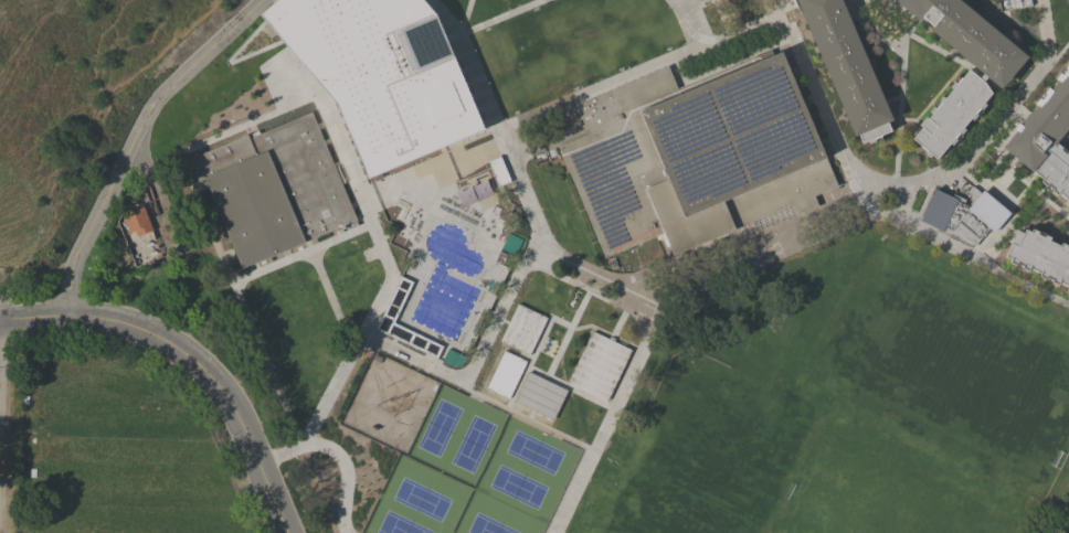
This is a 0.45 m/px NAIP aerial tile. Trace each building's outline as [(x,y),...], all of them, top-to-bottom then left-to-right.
[(260,14),(276,0),(423,0),(435,14),(484,129),(443,147),(367,178),(337,104),(260,14)] [(794,8),(791,0),(840,0),(891,119),(887,121),(890,130),(879,135),(881,140),(876,142),(875,141),(868,143),(867,140),(861,143),(858,135),(854,136),(797,7),(794,8)] [(896,1),(897,0),(960,0),(1027,56),(1001,88),(987,77),(984,82),(985,83),(992,93),(984,103),(986,104),(981,110),(982,111),(978,116),(977,115),(973,120),(971,118),(963,127),(965,129),(961,135),(962,136),(957,141),(956,140),(952,146),(950,142),(936,158),(932,154),(930,157),(925,153),(924,154),(919,150),(921,147),(920,147),(921,146),(912,139),(922,128),(919,125),(925,117),(928,118),(932,114),(930,111),(934,106),(932,105),(936,100),(938,102),(942,96),(944,97),(952,88),(950,86),(954,82),(953,81),(957,76),(960,78),(961,77),(962,77),(969,70),(978,77),(983,74),(930,30),(933,26),(922,17),(919,21),(896,1)] [(1029,0),(998,0),(999,12),(1030,6),(1029,0)] [(739,238),(734,230),(671,255),(667,245),(664,246),(659,237),(656,239),(653,236),(603,257),(557,146),(586,134),(574,105),(665,65),(676,88),(769,50),(771,54),(780,51),(826,161),(836,185),(813,195),(817,205),(739,238)] [(1068,63),(1068,125),(1055,142),(1060,147),(1061,147),(1067,151),(1067,152),(1068,154),(1068,159),(1068,205),(1065,202),(1067,200),(1058,191),(1056,194),(1050,190),(1049,191),(1045,186),(1046,185),(1040,181),(1042,178),(1033,170),(1031,171),(1002,147),(1015,130),(1014,128),(1018,122),(1017,121),(1020,117),(1023,119),(1033,108),(1034,108),(1036,105),(1035,103),(1039,98),(1038,97),(1041,92),(1042,93),(1047,87),(1049,89),(1057,79),(1056,78),(1060,73),(1058,72),(1062,66),(1063,67),(1068,63)] [(335,166),(338,164),(346,182),(342,184),(357,220),(242,268),(204,179),(198,181),(189,159),(247,134),(248,135),(258,130),(260,134),(311,111),(335,166)] [(487,161),(499,156),(510,181),(497,186),(489,167),(487,161)] [(491,193),(485,179),(462,190),(469,204),(491,193)] [(934,189),(951,196),(952,193),(964,199),(963,202),(967,205),(973,198),(967,192),(972,185),(980,192),(982,190),(1009,213),(992,232),(987,227),(972,246),(948,235),(948,236),(941,233),(941,231),(919,221),(934,189)] [(154,230),(137,236),(135,231),(129,233),(128,230),(125,231),(123,222),(125,221),(120,212),(144,204),(154,230)] [(1068,244),(1068,245),(1068,286),(1058,281),(1057,285),(1051,281),(1050,284),(1044,280),(1045,278),(1038,276),(1039,273),(1029,267),(1027,270),(1020,267),(1020,269),(1014,266),(1015,265),(1009,262),(1010,259),(1005,256),(1010,243),(1009,243),(1016,230),(1023,233),(1025,228),(1030,232),(1031,228),(1037,232),(1038,230),(1044,233),(1044,235),(1049,237),(1048,241),(1059,246),(1060,243),(1067,245),(1068,244)] [(515,256),(508,253),(501,249),(508,234),(510,235),(522,239),(515,256)] [(435,358),(374,329),(399,276),(412,283),(394,323),(441,345),(435,358)] [(516,303),(546,318),(528,355),(498,341),(507,322),(516,303)] [(591,331),(610,340),(629,350),(605,401),(567,382),(591,331)] [(443,362),(448,350),(461,355),(465,359),(461,365),(453,367),(443,362)] [(502,351),(525,361),(507,398),(485,387),(502,351)] [(565,390),(551,419),(532,409),(512,401),(526,372),(565,390)]
